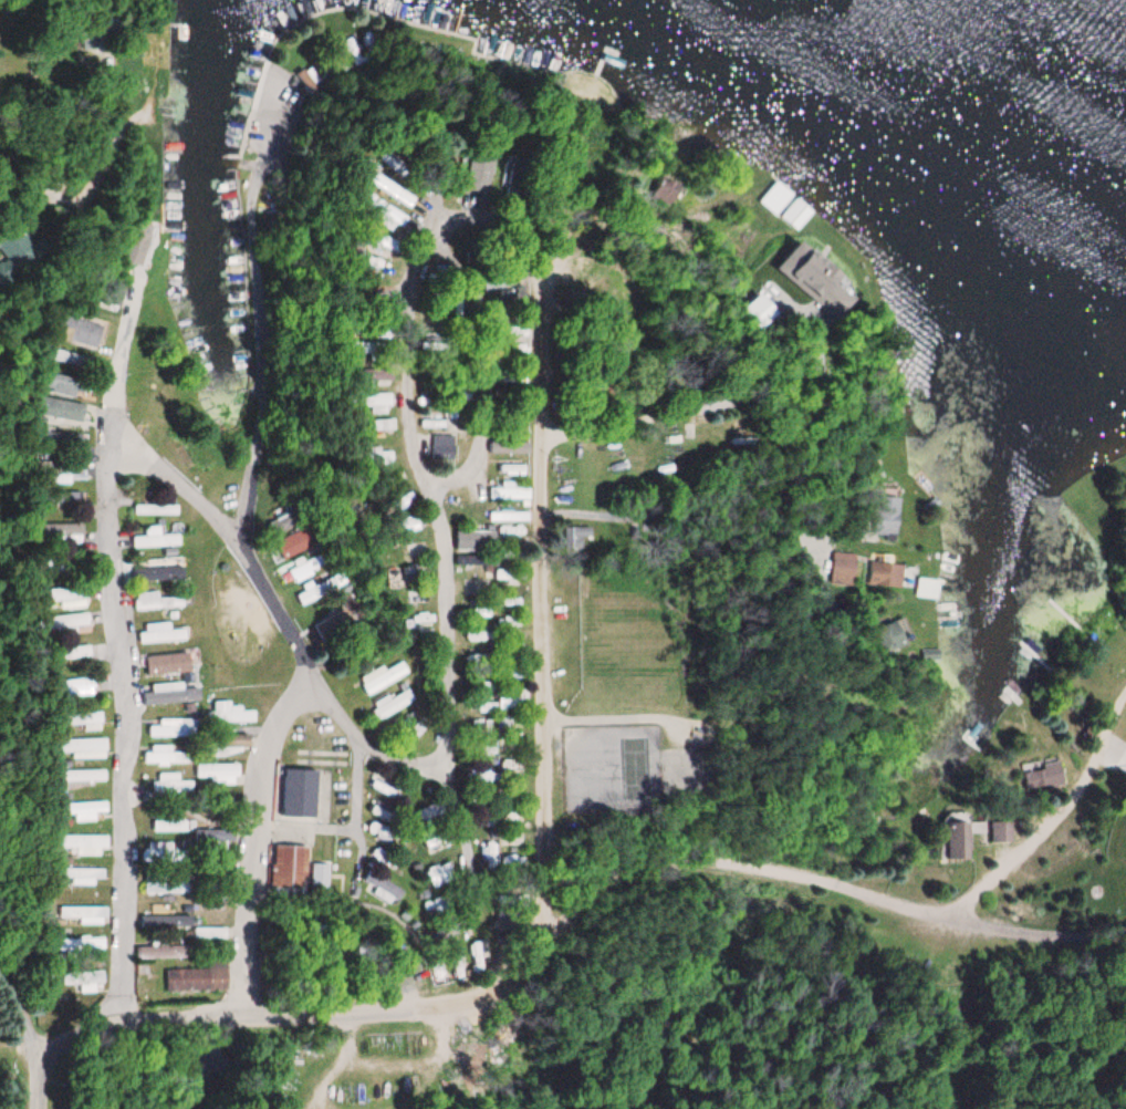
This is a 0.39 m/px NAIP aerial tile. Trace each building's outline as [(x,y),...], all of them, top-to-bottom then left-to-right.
[(411,168),(388,147),(380,156),(403,177),(411,168)] [(472,183),(492,183),(492,152),(472,152),(472,183)] [(416,196),(376,173),(371,181),(410,205),(416,196)] [(791,197),(779,185),(767,197),(778,209),(791,197)] [(370,214),(396,233),(407,217),(381,198),(370,214)] [(795,231),(812,212),(796,199),(780,218),(795,231)] [(3,249),(5,268),(28,266),(25,228),(0,230),(0,249),(3,249)] [(367,240),(372,242),(369,251),(392,258),(394,250),(400,252),(403,241),(369,231),(367,240)] [(799,241),(776,270),(820,304),(843,274),(799,241)] [(485,280),(487,290),(513,283),(510,273),(485,280)] [(118,306),(123,292),(102,285),(97,299),(118,306)] [(105,322),(54,312),(49,337),(100,347),(105,322)] [(85,372),(90,361),(49,345),(45,355),(85,372)] [(368,367),(366,377),(392,382),(394,372),(368,367)] [(392,393),(362,393),(362,406),(392,406),(392,393)] [(77,423),(81,405),(43,396),(39,414),(77,423)] [(372,419),(372,429),(395,429),(395,419),(372,419)] [(457,421),(452,420),(451,435),(435,434),(433,453),(454,455),(457,421)] [(39,433),(39,445),(85,446),(85,434),(39,433)] [(527,453),(528,443),(495,440),(494,450),(527,453)] [(391,450),(368,452),(369,465),(392,463),(391,450)] [(81,476),(81,461),(41,461),(41,481),(69,481),(69,476),(81,476)] [(490,489),(490,499),(528,499),(528,489),(490,489)] [(873,537),(893,541),(901,499),(881,495),(873,537)] [(133,514),(176,514),(176,505),(133,505),(133,514)] [(266,524),(273,536),(298,521),(291,509),(266,524)] [(488,511),(488,521),(527,521),(527,511),(488,511)] [(77,537),(77,523),(39,523),(39,537),(77,537)] [(497,524),(496,533),(525,534),(525,526),(497,524)] [(581,544),(592,544),(592,526),(565,526),(565,550),(581,550),(581,544)] [(160,527),(144,527),(144,536),(130,536),(130,547),(177,547),(177,535),(160,535),(160,527)] [(273,544),(281,560),(316,544),(308,527),(273,544)] [(497,556),(516,556),(516,540),(460,539),(460,548),(498,549),(497,556)] [(832,587),(855,587),(855,552),(832,552),(832,587)] [(325,568),(319,555),(286,570),(292,583),(325,568)] [(170,566),(170,558),(159,558),(159,568),(133,569),(134,580),(178,578),(178,566),(170,566)] [(901,588),(902,564),(870,563),(869,587),(901,588)] [(937,600),(939,580),(917,578),(915,597),(937,600)] [(299,604),(322,596),(319,587),(296,594),(299,604)] [(58,608),(82,608),(82,589),(39,589),(39,602),(58,602),(58,608)] [(156,599),(156,592),(132,594),(134,611),(181,606),(180,597),(156,599)] [(323,647),(355,631),(344,609),(312,625),(323,647)] [(905,642),(896,623),(881,631),(890,649),(905,642)] [(167,630),(167,624),(140,624),(140,642),(183,642),(183,630),(167,630)] [(87,658),(87,648),(56,648),(56,658),(87,658)] [(144,655),(144,674),(187,674),(187,655),(144,655)] [(382,669),(358,675),(363,691),(407,678),(403,663),(382,669)] [(92,693),(89,678),(55,685),(56,693),(70,690),(72,698),(92,693)] [(151,694),(143,695),(143,704),(197,703),(196,690),(164,691),(164,687),(150,687),(151,694)] [(378,719),(413,701),(407,689),(371,706),(378,719)] [(206,712),(206,723),(253,723),(253,708),(228,708),(228,701),(212,701),(212,712),(206,712)] [(100,731),(100,714),(61,714),(61,726),(82,726),(82,731),(100,731)] [(150,720),(150,735),(181,735),(181,720),(150,720)] [(212,752),(247,752),(247,736),(212,736),(212,752)] [(70,759),(104,759),(104,740),(55,740),(55,753),(70,753),(70,759)] [(169,763),(190,763),(190,752),(169,752),(169,763)] [(161,762),(161,753),(144,753),(144,762),(161,762)] [(1020,765),(1024,792),(1062,785),(1058,759),(1020,765)] [(237,764),(194,764),(194,783),(237,783),(237,764)] [(315,817),(315,769),(282,769),(281,817),(315,817)] [(103,770),(57,770),(57,781),(103,781),(103,770)] [(189,781),(151,781),(151,790),(189,790),(189,781)] [(105,803),(57,803),(57,814),(82,814),(82,819),(96,819),(96,811),(105,811),(105,803)] [(152,820),(152,830),(184,830),(184,820),(152,820)] [(943,821),(943,860),(967,860),(967,821),(943,821)] [(1008,822),(989,822),(989,842),(1008,842),(1008,822)] [(220,852),(236,838),(223,823),(207,837),(220,852)] [(104,835),(60,835),(60,847),(74,847),(74,855),(104,855),(104,835)] [(147,862),(182,862),(182,851),(170,851),(170,843),(147,843),(147,862)] [(271,895),(303,895),(304,845),(271,845),(271,895)] [(201,875),(200,892),(224,893),(225,864),(212,863),(211,875),(201,875)] [(327,863),(310,863),(310,895),(327,895),(327,863)] [(434,887),(448,879),(442,866),(427,873),(434,887)] [(102,868),(59,868),(59,878),(102,878),(102,868)] [(362,880),(376,888),(373,894),(391,905),(400,890),(368,871),(362,880)] [(144,893),(186,893),(186,877),(144,877),(144,893)] [(77,924),(105,924),(105,906),(57,906),(57,918),(77,918),(77,924)] [(141,916),(141,926),(186,926),(186,914),(150,914),(150,916),(141,916)] [(225,939),(225,928),(193,928),(193,939),(225,939)] [(102,939),(57,939),(57,951),(102,951),(102,939)] [(135,946),(135,959),(189,959),(189,946),(135,946)] [(165,991),(226,991),(226,961),(207,961),(207,969),(165,970),(165,991)] [(103,971),(59,971),(59,989),(95,989),(95,985),(103,985),(103,971)]
